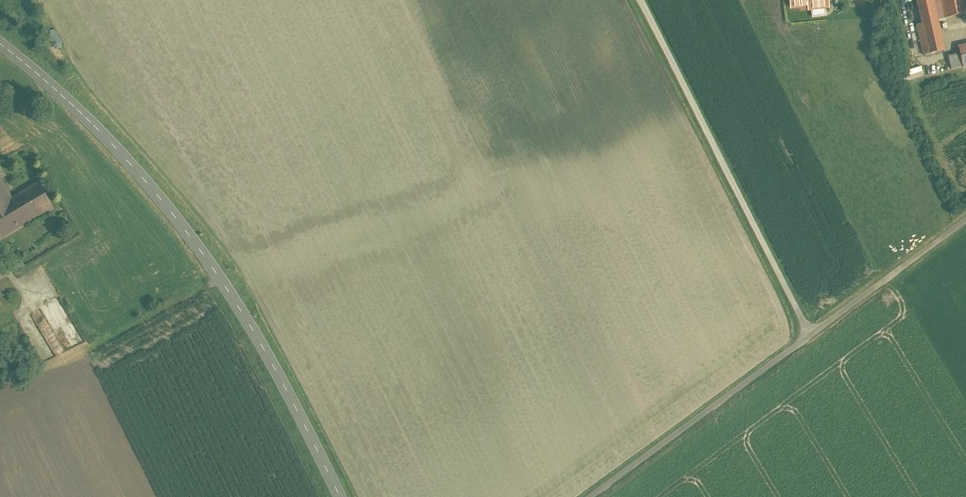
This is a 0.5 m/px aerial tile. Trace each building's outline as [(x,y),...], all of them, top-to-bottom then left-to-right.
[(795,11),(823,8),(822,0),(794,0),(795,11)] [(925,23),(914,25),(921,59),(952,53),(945,23),(965,18),(965,0),(921,0),(925,23)] [(963,49),(964,56),(953,58),(956,72),(965,69),(965,48),(963,49)] [(0,172),(0,242),(57,210),(42,184),(15,199),(0,172)]
